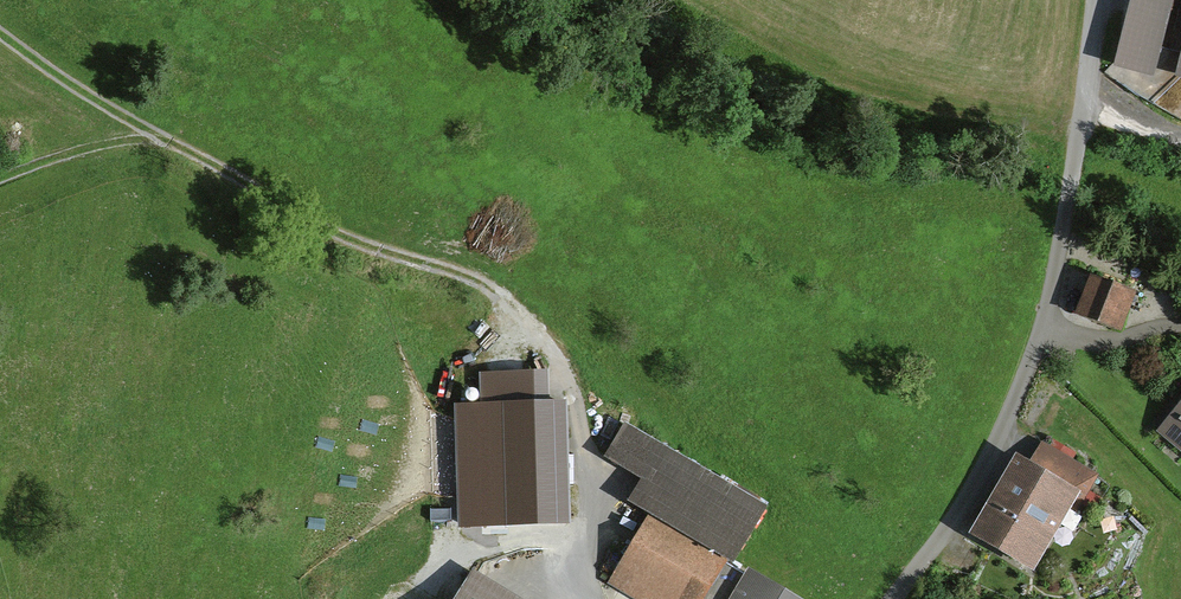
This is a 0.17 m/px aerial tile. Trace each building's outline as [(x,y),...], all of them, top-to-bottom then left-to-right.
[(1118,62),(1180,78),(1180,0),(1133,0),(1118,62)] [(1135,296),(1093,281),(1080,316),(1122,332),(1135,296)] [(570,406),(500,408),(503,531),(573,529),(570,406)] [(1162,433),(1180,449),(1180,410),(1162,433)] [(613,579),(645,598),(791,598),(733,564),(766,511),(627,426),(610,455),(644,475),(627,504),(650,518),(613,579)] [(1030,470),(1017,462),(971,539),(1034,577),(1094,477),(1043,447),(1030,470)] [(462,586),(454,598),(483,598),(462,586)]
